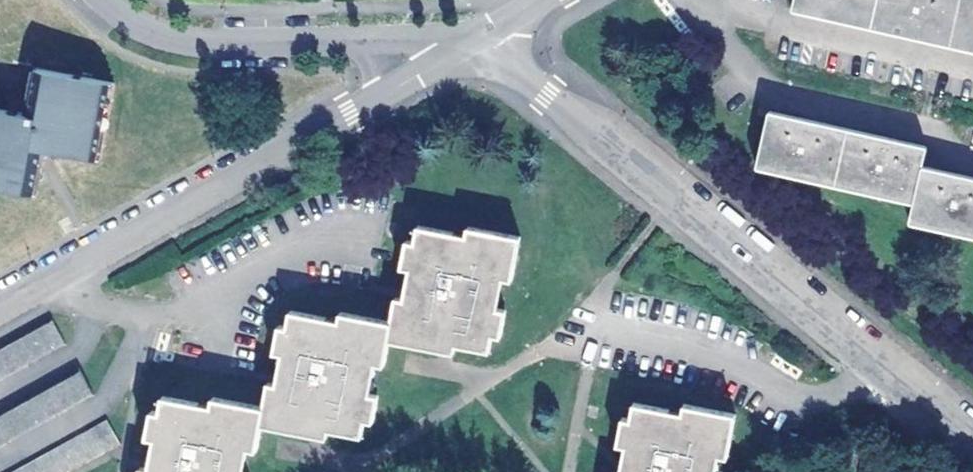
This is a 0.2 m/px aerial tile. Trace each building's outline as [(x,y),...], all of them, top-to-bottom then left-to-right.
[(972,26),(972,0),(856,0),(972,26)] [(37,66),(28,115),(0,110),(0,190),(26,195),(35,149),(44,151),(100,161),(115,80),(37,66)] [(972,212),(972,154),(928,144),(932,128),(775,92),(774,94),(762,146),(917,182),(914,199),(972,212)] [(35,149),(26,195),(35,196),(44,151),(35,149)] [(471,238),(422,230),(419,246),(411,244),(406,269),(414,271),(408,302),(400,301),(395,325),(392,343),(442,352),(445,343),(492,352),(495,337),(504,338),(509,312),(500,310),(506,279),(515,280),(522,239),(472,230),(471,238)] [(285,358),(279,389),(270,387),(266,411),(263,426),(312,437),(315,427),(364,436),(368,420),(376,422),(381,398),(372,395),(379,366),(386,367),(392,343),(395,325),(345,316),(342,324),(294,316),(290,332),(281,331),(276,355),(285,358)] [(53,320),(0,349),(0,379),(65,343),(53,320)] [(80,371),(0,415),(0,446),(93,395),(80,371)] [(212,409),(210,410),(164,402),(161,417),(152,416),(147,441),(156,443),(151,471),(243,471),(248,452),(256,453),(259,445),(263,426),(266,411),(215,402),(212,409)] [(739,416),(690,407),(687,416),(639,407),(635,424),(626,422),(622,447),(632,449),(628,471),(720,471),(723,457),(731,458),(739,416)] [(109,424),(20,471),(74,471),(121,447),(109,424)]
